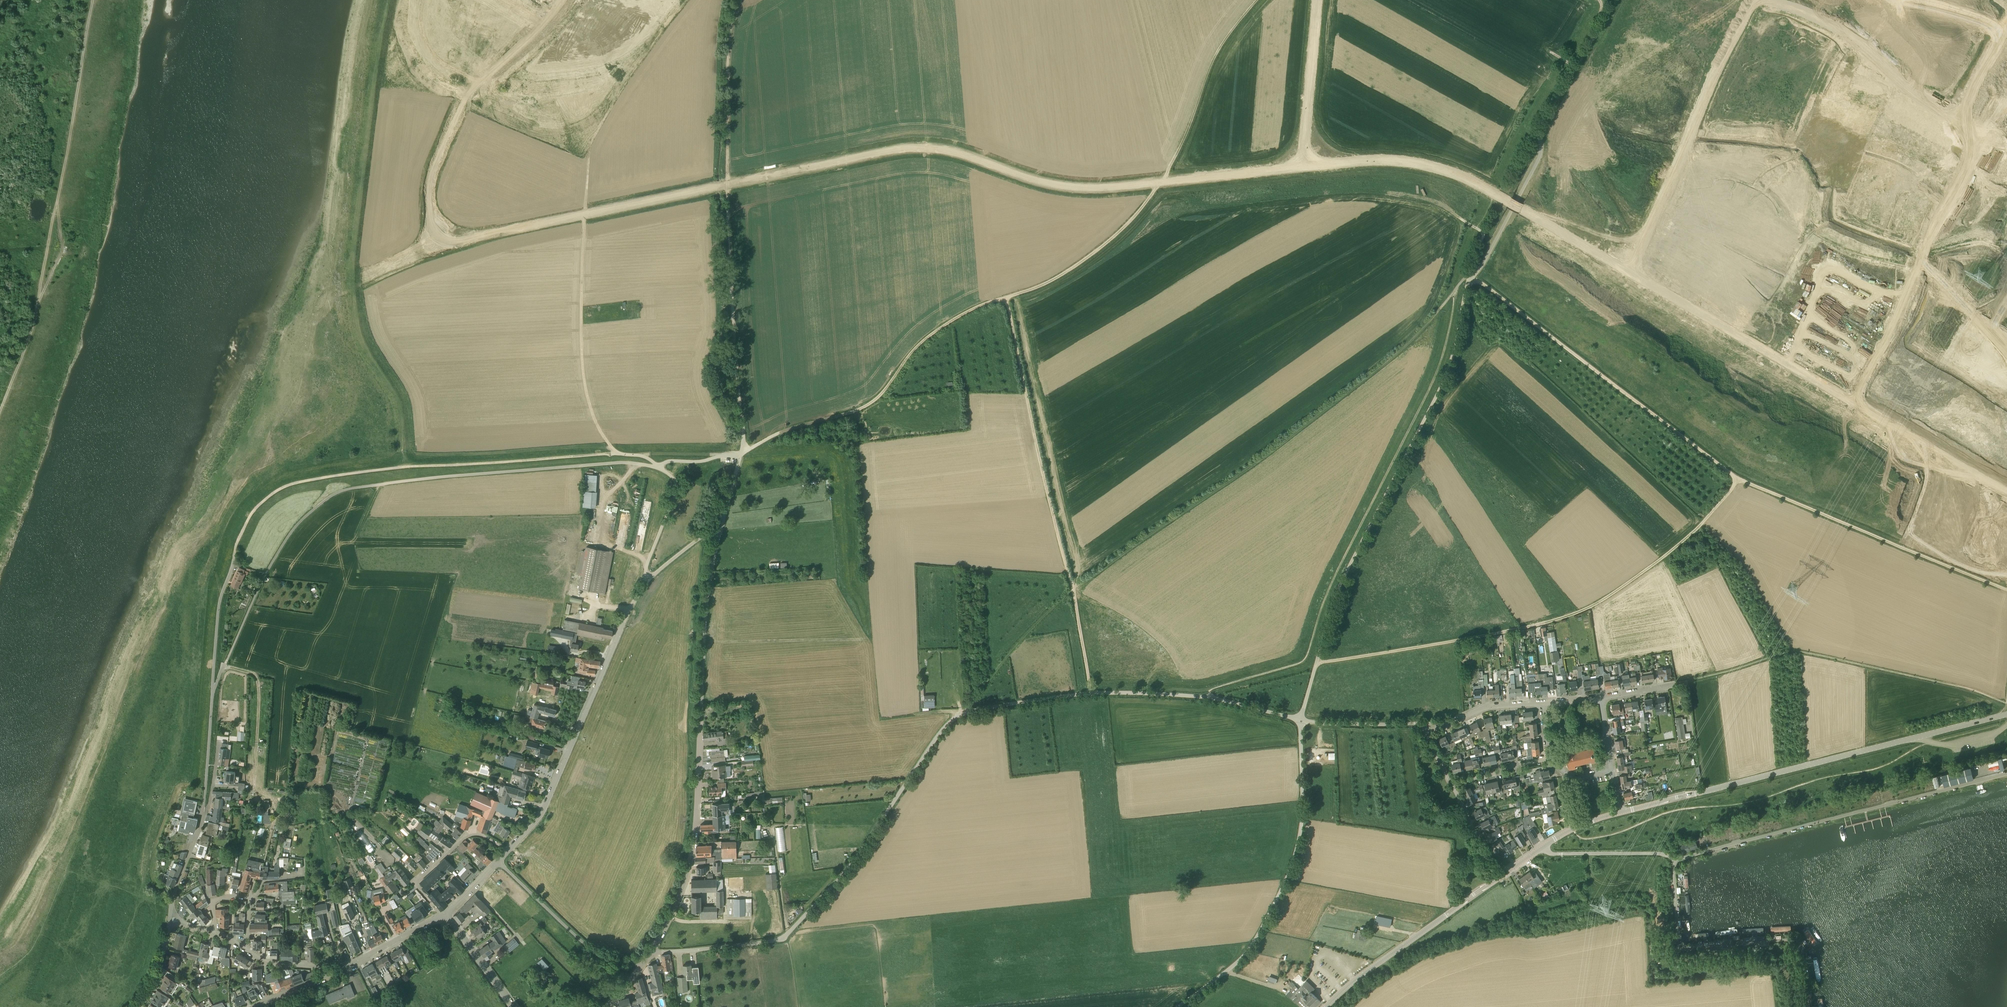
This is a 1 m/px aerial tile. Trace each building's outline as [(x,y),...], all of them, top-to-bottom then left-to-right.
[(594,507),(595,475),(592,474),(592,473),(583,472),(582,507),(594,507)] [(619,516),(615,545),(625,547),(629,515),(626,515),(627,511),(620,510),(619,516)] [(602,517),(595,516),(590,538),(597,540),(602,517)] [(613,552),(607,551),(587,547),(586,551),(582,550),(577,574),(581,574),(579,588),(599,592),(605,594),(613,552)] [(238,571),(233,580),(231,585),(237,587),(239,582),(244,573),(238,571)] [(602,640),(602,636),(611,638),(613,631),(608,630),(603,629),(604,628),(565,620),(562,630),(576,633),(577,633),(577,634),(593,638),(602,640)] [(561,637),(562,630),(556,629),(556,630),(551,630),(550,635),(561,637)] [(572,639),(570,650),(577,651),(579,644),(575,644),(576,638),(575,638),(576,633),(562,630),(561,637),(572,639)] [(1561,646),(1560,642),(1556,643),(1554,631),(1547,632),(1551,661),(1555,660),(1559,660),(1558,653),(1558,650),(1557,651),(1557,647),(1561,646)] [(579,669),(588,670),(588,669),(589,665),(599,667),(600,661),(580,658),(580,662),(578,669),(579,669)] [(1671,677),(1670,668),(1662,669),(1662,668),(1657,668),(1659,678),(1663,678),(1663,679),(1671,677)] [(1565,691),(1564,683),(1563,681),(1566,681),(1566,677),(1565,673),(1564,669),(1560,670),(1561,676),(1562,676),(1563,679),(1557,680),(1557,684),(1558,692),(1565,691)] [(1473,686),(1473,690),(1474,698),(1481,697),(1481,691),(1484,690),(1483,685),(1483,674),(1482,671),(1478,671),(1477,673),(1478,685),(1473,686)] [(1545,673),(1538,674),(1539,678),(1539,679),(1541,679),(1541,685),(1542,693),(1548,692),(1547,682),(1546,682),(1545,673)] [(1610,673),(1603,674),(1605,688),(1612,687),(1611,680),(1610,673)] [(1536,676),(1527,677),(1527,683),(1528,683),(1528,691),(1535,690),(1535,693),(1541,693),(1542,693),(1541,685),(1541,679),(1539,679),(1539,678),(1538,674),(1536,674),(1536,676)] [(1625,674),(1622,675),(1624,685),(1630,684),(1629,677),(1625,678),(1625,674)] [(1590,677),(1590,680),(1591,689),(1599,687),(1597,679),(1596,676),(1590,677)] [(1578,689),(1576,678),(1575,678),(1575,677),(1572,677),(1573,681),(1569,682),(1571,690),(1578,689)] [(567,680),(567,684),(568,684),(568,685),(572,686),(577,687),(580,688),(580,687),(584,687),(585,681),(578,680),(578,682),(567,680)] [(1590,680),(1583,681),(1585,690),(1591,689),(1590,680)] [(1502,695),(1501,685),(1501,683),(1495,684),(1495,689),(1493,689),(1493,696),(1499,696),(1499,695),(1502,695)] [(553,685),(547,684),(546,689),(552,690),(551,694),(557,695),(558,686),(553,685)] [(924,700),(921,700),(921,707),(924,707),(924,706),(934,706),(934,696),(924,696),(924,700)] [(1663,710),(1662,709),(1666,709),(1666,705),(1665,696),(1657,697),(1658,704),(1655,705),(1656,711),(1656,715),(1660,714),(1659,711),(1663,710)] [(1652,698),(1644,699),(1646,708),(1653,707),(1652,698)] [(1638,701),(1631,702),(1632,708),(1636,708),(1637,711),(1639,711),(1639,710),(1638,701)] [(1632,708),(1631,702),(1624,703),(1626,713),(1629,713),(1628,709),(1632,708)] [(527,715),(538,718),(539,712),(555,716),(556,710),(550,708),(548,708),(534,704),(532,711),(528,710),(527,715)] [(1613,715),(1623,713),(1622,706),(1619,706),(1619,704),(1612,705),(1613,715)] [(1533,714),(1532,711),(1523,712),(1524,719),(1522,719),(1523,721),(1531,720),(1531,718),(1533,718),(1534,717),(1535,717),(1534,714),(1533,714)] [(1505,714),(1506,723),(1511,722),(1512,728),(1515,728),(1515,724),(1515,722),(1514,715),(1511,716),(1511,714),(1505,714)] [(537,719),(538,718),(527,715),(526,715),(526,716),(522,715),(521,719),(525,720),(524,723),(544,728),(546,721),(537,719)] [(1495,729),(1493,724),(1491,717),(1484,719),(1486,726),(1486,728),(1483,729),(1483,730),(1485,735),(1485,737),(1486,741),(1487,742),(1491,741),(1489,730),(1495,729)] [(1683,723),(1683,719),(1682,717),(1675,718),(1678,739),(1690,737),(1690,732),(1683,733),(1682,724),(1683,723)] [(1623,718),(1612,720),(1613,727),(1624,725),(1623,718)] [(1478,734),(1479,738),(1485,737),(1485,735),(1483,730),(1480,731),(1477,722),(1470,725),(1473,732),(1470,733),(1470,734),(1471,737),(1478,734)] [(1613,727),(1614,733),(1624,732),(1623,729),(1626,729),(1626,725),(1624,725),(1613,727)] [(1471,737),(1470,734),(1467,736),(1464,728),(1457,730),(1460,738),(1462,741),(1468,738),(1472,747),(1475,746),(1471,737)] [(1522,736),(1522,737),(1522,740),(1525,740),(1531,739),(1531,737),(1538,736),(1537,729),(1530,730),(1530,734),(1526,734),(1526,736),(1522,736)] [(1454,740),(1460,738),(1457,730),(1451,733),(1454,740)] [(727,744),(726,731),(703,734),(703,740),(717,739),(717,744),(718,745),(727,744)] [(1455,750),(1454,748),(1452,742),(1449,744),(1445,736),(1439,739),(1443,749),(1450,746),(1451,749),(1450,750),(1451,752),(1455,750)] [(1622,740),(1615,741),(1616,748),(1626,746),(1624,736),(1621,736),(1622,740)] [(1513,750),(1506,751),(1508,760),(1515,758),(1513,751),(1517,750),(1516,737),(1512,738),(1513,746),(1513,750)] [(1528,749),(1529,748),(1539,747),(1538,741),(1532,742),(1531,739),(1525,740),(1526,743),(1527,742),(1528,749)] [(531,748),(536,749),(538,743),(527,740),(525,748),(530,749),(531,748)] [(1561,750),(1564,764),(1567,763),(1568,767),(1569,770),(1576,768),(1575,765),(1578,764),(1578,765),(1578,764),(1581,764),(1582,764),(1581,764),(1584,763),(1584,764),(1585,764),(1585,763),(1587,762),(1588,763),(1588,762),(1591,761),(1591,764),(1592,763),(1596,762),(1597,762),(1595,757),(1596,757),(1595,750),(1594,751),(1593,745),(1587,746),(1588,749),(1585,750),(1585,749),(1581,750),(1581,751),(1578,751),(1577,746),(1568,748),(1568,747),(1569,747),(1568,745),(1567,746),(1567,743),(1562,744),(1563,749),(1561,750)] [(224,765),(227,746),(227,745),(223,745),(222,748),(220,748),(218,765),(224,765)] [(550,750),(541,747),(538,755),(548,758),(550,750)] [(1540,754),(1539,747),(1529,748),(1528,749),(1527,749),(1527,756),(1540,754)] [(720,750),(712,751),(713,756),(712,756),(712,757),(711,757),(712,761),(722,761),(722,760),(725,760),(725,756),(724,756),(724,749),(720,750)] [(1508,760),(1506,751),(1500,753),(1502,761),(1508,760)] [(1631,754),(1630,752),(1623,753),(1623,756),(1617,757),(1618,763),(1624,762),(1623,759),(1627,758),(1627,755),(1631,754)] [(1489,755),(1482,757),(1484,765),(1491,764),(1489,755)] [(522,760),(508,757),(506,756),(503,765),(515,768),(516,764),(521,766),(534,770),(534,769),(535,769),(536,769),(537,767),(536,766),(535,766),(535,764),(522,760)] [(1479,766),(1477,758),(1471,759),(1473,768),(1479,766)] [(1473,768),(1471,759),(1465,760),(1466,769),(1473,768)] [(1459,762),(1452,764),(1454,772),(1461,770),(1459,762)] [(1631,764),(1624,765),(1624,762),(1618,763),(1619,770),(1624,769),(1625,771),(1632,770),(1631,764)] [(724,777),(724,771),(726,771),(725,765),(717,766),(718,770),(712,770),(713,778),(724,777)] [(1944,786),(1974,779),(1971,767),(1941,775),(1944,786)] [(1540,771),(1540,772),(1533,774),(1534,780),(1542,778),(1550,777),(1549,770),(1544,771),(1544,770),(1540,771)] [(240,776),(235,775),(235,772),(226,771),(225,781),(229,782),(229,785),(232,785),(238,786),(245,786),(245,783),(239,782),(240,776)] [(519,786),(529,790),(532,781),(533,782),(535,777),(523,773),(519,786)] [(1620,775),(1621,782),(1627,781),(1626,777),(1630,776),(1630,774),(1620,775)] [(1513,779),(1509,779),(1511,787),(1515,786),(1515,790),(1520,789),(1519,780),(1516,781),(1515,777),(1512,777),(1513,779)] [(1508,788),(1511,787),(1509,779),(1506,780),(1506,779),(1503,779),(1504,784),(1501,785),(1503,793),(1509,792),(1508,788)] [(1554,788),(1552,780),(1542,782),(1543,789),(1537,790),(1538,794),(1542,794),(1548,792),(1548,790),(1554,788)] [(1621,782),(1622,788),(1632,786),(1631,780),(1627,781),(1621,782)] [(1501,785),(1498,786),(1497,781),(1491,782),(1493,791),(1499,790),(1500,794),(1503,793),(1501,785)] [(1486,788),(1483,789),(1484,791),(1485,798),(1488,797),(1494,795),(1493,791),(1491,782),(1485,784),(1486,788)] [(726,796),(725,788),(725,783),(718,784),(718,787),(709,787),(710,795),(721,794),(721,796),(726,796)] [(501,802),(508,804),(510,796),(524,799),(526,791),(505,786),(502,796),(498,795),(497,800),(499,801),(501,802)] [(1473,793),(1481,791),(1479,786),(1475,789),(1472,791),(1470,787),(1463,790),(1466,797),(1473,793)] [(1625,799),(1629,798),(1633,797),(1637,796),(1637,792),(1641,791),(1640,787),(1635,788),(1631,789),(1631,791),(1623,793),(1625,799)] [(239,799),(239,793),(235,793),(213,791),(212,795),(216,795),(215,806),(227,807),(227,805),(223,804),(223,798),(239,799)] [(492,816),(499,801),(497,800),(486,796),(476,791),(470,804),(485,810),(483,814),(482,814),(482,812),(474,809),(459,803),(454,819),(461,822),(462,820),(463,820),(461,826),(468,828),(473,813),(481,816),(477,829),(486,833),(489,826),(490,827),(492,822),(492,821),(491,820),(491,819),(492,817),(492,816)] [(1548,792),(1542,794),(1544,803),(1547,803),(1557,801),(1555,794),(1549,796),(1548,792)] [(1466,797),(1470,803),(1471,802),(1473,807),(1487,804),(1486,801),(1474,803),(1473,802),(1476,800),(1473,793),(1466,797)] [(198,819),(192,818),(196,799),(186,798),(181,820),(192,823),(192,824),(196,825),(198,819)] [(729,810),(729,803),(720,803),(720,800),(713,800),(714,803),(712,803),(713,815),(730,814),(729,810)] [(1547,803),(1548,806),(1549,810),(1547,810),(1547,813),(1546,813),(1547,813),(1552,812),(1552,809),(1553,809),(1559,808),(1557,801),(1547,803)] [(221,822),(222,817),(221,817),(221,809),(224,809),(227,809),(227,807),(215,806),(213,821),(219,822),(220,822),(220,821),(221,822)] [(1481,808),(1474,812),(1477,818),(1481,816),(1482,819),(1489,816),(1487,812),(1485,813),(1484,810),(1482,811),(1481,808)] [(1549,822),(1544,823),(1545,827),(1550,825),(1549,824),(1556,823),(1556,820),(1559,819),(1557,811),(1552,812),(1547,813),(1547,816),(1549,822)] [(714,829),(717,829),(725,829),(725,824),(730,823),(730,814),(713,815),(713,824),(714,824),(714,829)] [(1523,824),(1523,825),(1527,831),(1528,831),(1532,838),(1533,837),(1533,838),(1535,837),(1535,836),(1537,835),(1533,828),(1536,826),(1529,815),(1522,819),(1523,824)] [(434,828),(439,832),(444,825),(448,829),(451,826),(452,825),(452,824),(443,816),(439,821),(437,819),(433,824),(436,825),(434,828)] [(492,817),(491,819),(491,820),(492,821),(497,824),(493,830),(500,833),(500,834),(506,837),(510,830),(500,825),(501,822),(499,821),(499,820),(492,817)] [(1492,829),(1496,827),(1493,820),(1490,822),(1488,819),(1481,823),(1483,826),(1481,827),(1483,830),(1487,828),(1488,831),(1492,828),(1492,829)] [(192,823),(181,820),(178,831),(189,833),(190,829),(195,831),(196,825),(192,824),(192,823)] [(229,827),(230,824),(221,822),(220,821),(220,822),(219,822),(218,825),(209,822),(206,833),(216,836),(218,829),(222,830),(222,829),(226,829),(226,830),(227,830),(227,831),(226,831),(226,834),(228,835),(229,827)] [(426,838),(428,835),(435,840),(435,841),(444,846),(448,850),(453,843),(432,829),(424,824),(420,821),(415,828),(419,831),(418,832),(426,838)] [(452,833),(456,838),(457,838),(462,832),(460,830),(461,828),(454,822),(452,824),(452,825),(451,826),(455,830),(452,833)] [(717,832),(717,829),(714,829),(714,824),(713,824),(700,824),(700,830),(705,830),(705,831),(705,833),(717,832)] [(1525,835),(1522,830),(1523,829),(1522,824),(1516,828),(1519,831),(1517,832),(1517,833),(1516,834),(1515,834),(1515,835),(1515,836),(1515,837),(1520,846),(1526,842),(1523,837),(1525,835)] [(776,827),(779,851),(787,850),(784,826),(776,827)] [(1492,829),(1494,831),(1485,835),(1489,842),(1497,838),(1495,835),(1501,832),(1498,826),(1496,827),(1492,829)] [(361,830),(355,834),(370,853),(375,849),(361,830)] [(202,834),(200,843),(208,846),(209,840),(208,840),(209,836),(202,834)] [(431,860),(440,851),(431,843),(429,846),(424,841),(420,836),(417,839),(420,842),(430,852),(427,855),(431,860)] [(285,840),(283,847),(290,848),(292,839),(287,838),(286,841),(285,840)] [(463,842),(469,847),(472,850),(475,848),(478,844),(473,839),(469,843),(465,840),(463,842)] [(1503,847),(1501,843),(1499,839),(1494,842),(1501,853),(1505,851),(1507,854),(1513,850),(1512,849),(1517,846),(1513,841),(1503,847)] [(1698,849),(1695,839),(1687,841),(1687,843),(1679,846),(1682,854),(1698,849)] [(696,846),(696,856),(715,855),(715,857),(715,859),(720,859),(736,859),(736,841),(721,842),(721,852),(715,852),(715,850),(711,850),(711,846),(696,846)] [(469,847),(463,842),(462,842),(458,847),(463,852),(463,853),(467,848),(467,849),(469,847)] [(208,846),(200,843),(197,854),(204,856),(208,846)] [(475,848),(472,850),(476,854),(487,864),(488,864),(492,860),(486,854),(484,856),(475,848)] [(224,860),(222,860),(222,864),(213,864),(213,866),(207,866),(207,875),(209,875),(209,884),(214,883),(213,868),(218,869),(223,869),(223,864),(227,864),(228,852),(224,852),(224,860)] [(410,858),(419,866),(422,869),(424,867),(425,867),(425,866),(426,865),(421,859),(422,857),(419,854),(416,856),(414,859),(412,857),(410,858)] [(480,861),(477,864),(483,869),(487,864),(476,854),(474,856),(480,861)] [(419,866),(410,858),(409,857),(408,856),(404,861),(407,864),(414,871),(419,866)] [(715,857),(695,857),(695,863),(713,862),(713,865),(721,865),(721,862),(720,862),(720,859),(715,859),(715,857)] [(437,866),(442,872),(443,872),(447,867),(447,868),(450,864),(444,858),(437,866)] [(275,871),(275,878),(278,878),(279,877),(280,867),(283,867),(284,859),(280,859),(280,864),(277,864),(275,864),(275,868),(275,871)] [(180,865),(177,863),(174,862),(170,875),(177,878),(182,866),(180,865),(181,865),(180,864),(180,865)] [(377,865),(383,873),(387,870),(381,863),(377,865)] [(460,876),(466,881),(474,873),(471,870),(473,867),(469,863),(465,867),(467,869),(460,876)] [(223,869),(218,869),(217,876),(217,880),(215,880),(216,890),(220,889),(219,884),(224,884),(225,877),(224,877),(225,875),(227,875),(228,868),(226,868),(227,864),(223,864),(223,869)] [(260,878),(261,871),(253,869),(253,867),(248,864),(247,864),(246,869),(240,887),(240,888),(240,889),(249,892),(250,886),(248,886),(251,876),(260,878)] [(455,868),(450,864),(447,868),(452,872),(455,868)] [(261,871),(260,878),(267,878),(267,871),(271,871),(271,868),(271,867),(268,867),(268,866),(261,865),(261,866),(261,867),(261,871)] [(383,873),(377,865),(374,867),(375,869),(376,869),(382,878),(380,879),(384,886),(389,883),(385,876),(383,873)] [(721,865),(713,865),(713,874),(721,874),(721,865)] [(396,875),(402,870),(399,866),(393,871),(391,867),(387,870),(383,873),(385,876),(389,883),(384,886),(392,896),(399,890),(398,890),(392,882),(393,881),(391,879),(396,875)] [(431,872),(437,880),(444,873),(443,872),(442,872),(437,866),(431,872)] [(267,871),(267,878),(275,878),(275,871),(275,868),(271,868),(271,871),(267,871)] [(396,875),(404,885),(410,880),(405,874),(406,874),(403,870),(402,870),(396,875)] [(1524,875),(1531,885),(1532,885),(1539,880),(1536,876),(1534,877),(1530,871),(1524,875)] [(431,872),(425,878),(431,885),(437,880),(431,872)] [(775,888),(775,873),(764,873),(765,888),(775,888)] [(169,875),(167,874),(165,874),(162,881),(166,883),(174,886),(177,878),(170,875),(169,875)] [(238,887),(240,879),(240,876),(232,875),(231,880),(233,880),(232,886),(234,886),(234,887),(237,888),(237,887),(238,887)] [(1524,875),(1519,879),(1526,889),(1531,885),(1524,875)] [(465,889),(461,885),(463,883),(458,878),(456,880),(453,877),(448,882),(451,885),(448,888),(453,895),(454,895),(453,894),(455,893),(454,891),(456,890),(461,894),(465,889)] [(344,880),(346,888),(353,886),(350,878),(344,880)] [(426,893),(427,892),(428,894),(431,892),(429,890),(427,889),(431,885),(425,878),(420,882),(424,886),(422,888),(426,893)] [(716,891),(716,890),(717,890),(716,879),(691,880),(692,891),(716,891)] [(280,903),(284,903),(284,900),(295,899),(304,898),(305,896),(305,890),(306,884),(301,884),(300,890),(288,891),(287,883),(287,881),(264,883),(265,892),(279,890),(280,903)] [(193,893),(200,889),(202,888),(201,884),(192,890),(193,893)] [(450,896),(450,895),(451,897),(453,895),(448,888),(445,890),(441,894),(436,888),(435,889),(431,892),(428,894),(441,910),(448,905),(444,900),(449,895),(450,896)] [(326,898),(333,896),(331,889),(324,890),(326,898)] [(192,897),(189,893),(189,894),(188,894),(180,900),(186,908),(192,904),(190,901),(193,899),(192,897)] [(371,896),(371,897),(371,901),(373,904),(376,903),(377,905),(377,906),(379,905),(379,904),(379,903),(386,901),(384,893),(373,895),(373,896),(371,896)] [(204,894),(202,895),(201,896),(203,900),(202,901),(194,906),(192,904),(186,908),(191,913),(207,901),(206,898),(204,894)] [(474,906),(481,900),(476,894),(468,901),(474,906)] [(717,918),(717,907),(716,907),(716,906),(701,906),(701,896),(692,896),(692,911),(700,911),(700,918),(717,918)] [(273,902),(273,898),(263,897),(263,898),(266,898),(266,901),(261,901),(261,902),(257,902),(256,908),(264,909),(267,909),(267,904),(269,905),(269,902),(273,902)] [(727,899),(727,916),(752,915),(751,898),(727,899)] [(325,902),(326,903),(327,903),(329,911),(330,910),(331,911),(330,911),(334,927),(338,926),(335,910),(335,909),(333,900),(325,902)] [(475,913),(477,911),(485,904),(481,900),(474,906),(473,907),(472,906),(471,907),(473,909),(472,910),(475,913)] [(207,901),(191,913),(193,916),(196,913),(197,915),(202,911),(200,909),(204,906),(205,907),(208,905),(207,901)] [(393,909),(398,905),(395,901),(389,904),(393,909)] [(414,905),(417,909),(422,917),(428,913),(420,901),(414,905)] [(474,906),(468,901),(461,908),(464,911),(466,913),(470,909),(472,910),(473,909),(471,907),(472,906),(473,907),(474,906)] [(327,903),(326,903),(314,906),(318,927),(325,925),(322,913),(330,911),(331,911),(330,910),(329,911),(327,903)] [(485,904),(477,911),(480,914),(481,913),(487,907),(485,904)] [(348,920),(355,917),(350,906),(343,909),(348,920)] [(484,916),(487,913),(489,911),(490,910),(487,907),(481,913),(484,916)] [(461,914),(464,911),(461,908),(458,911),(459,911),(454,915),(460,923),(465,919),(461,914)] [(221,917),(220,926),(229,926),(229,915),(228,909),(216,910),(217,917),(221,917)] [(422,917),(417,909),(411,913),(417,921),(422,917)] [(265,920),(266,911),(259,910),(259,913),(256,913),(256,919),(256,923),(255,923),(263,923),(267,923),(267,920),(265,920)] [(196,913),(193,916),(195,918),(197,917),(203,925),(209,920),(207,917),(206,917),(202,911),(197,915),(196,913)] [(390,924),(394,922),(388,912),(385,914),(390,924)] [(243,913),(243,916),(235,915),(233,934),(244,935),(245,913),(243,913)] [(1392,919),(1377,916),(1375,923),(1390,927),(1392,919)] [(411,924),(407,917),(400,921),(398,922),(394,924),(398,932),(404,929),(403,928),(411,924)] [(370,928),(373,935),(372,935),(377,943),(384,939),(381,934),(379,935),(372,922),(368,924),(370,928)] [(479,938),(486,933),(489,930),(484,923),(483,925),(481,922),(471,930),(474,935),(476,934),(479,938)] [(268,924),(250,924),(250,931),(255,931),(255,930),(266,930),(266,935),(272,935),(272,934),(284,934),(283,928),(272,928),(270,929),(268,929),(268,924)] [(312,938),(314,945),(316,945),(315,937),(318,936),(318,937),(328,934),(325,925),(318,927),(319,929),(311,931),(313,938),(312,938)] [(373,935),(370,928),(366,930),(368,935),(367,936),(367,938),(367,940),(368,944),(369,943),(371,947),(377,943),(372,935),(373,935)] [(1818,944),(1807,929),(1803,932),(1813,947),(1818,944)] [(1354,938),(1365,940),(1366,935),(1355,932),(1354,938)] [(348,942),(353,952),(360,949),(353,933),(343,937),(345,943),(348,942)] [(480,950),(486,960),(493,956),(490,952),(503,943),(496,933),(491,936),(495,941),(489,945),(489,944),(480,950)] [(184,949),(187,937),(188,937),(180,935),(180,934),(178,934),(177,934),(176,939),(176,941),(175,941),(174,946),(179,948),(184,949)] [(253,948),(261,949),(261,942),(266,943),(266,935),(262,935),(261,940),(254,940),(253,948)] [(313,945),(314,945),(312,938),(309,939),(308,936),(304,937),(304,940),(304,950),(308,950),(308,960),(314,960),(313,947),(313,945)] [(507,949),(517,941),(516,941),(514,938),(505,946),(507,949)] [(510,952),(519,944),(517,941),(507,949),(510,952)] [(202,942),(199,953),(199,956),(205,957),(205,960),(207,960),(209,955),(209,953),(206,952),(208,945),(206,944),(206,943),(202,942)] [(281,946),(281,957),(281,959),(289,959),(289,960),(298,960),(298,950),(289,950),(289,948),(286,948),(286,944),(281,944),(281,946)] [(218,956),(221,947),(214,945),(212,956),(209,955),(207,960),(207,962),(212,963),(214,957),(218,958),(218,956)] [(221,964),(230,966),(229,959),(225,957),(227,948),(221,947),(218,956),(223,957),(221,964)] [(402,947),(396,950),(399,956),(402,960),(404,959),(407,963),(412,960),(408,951),(405,953),(402,947)] [(236,956),(232,954),(233,950),(230,950),(230,957),(234,960),(233,962),(235,963),(237,961),(239,963),(243,956),(238,953),(236,956)] [(394,959),(396,962),(398,961),(397,957),(399,956),(396,950),(391,953),(394,959)] [(671,961),(670,954),(661,955),(663,962),(661,962),(662,965),(657,966),(659,973),(663,972),(663,970),(673,969),(672,961),(671,961)] [(172,955),(171,958),(169,966),(175,968),(177,964),(179,957),(172,955)] [(198,957),(187,955),(186,958),(195,960),(194,963),(196,964),(198,957)] [(382,958),(386,967),(389,966),(392,964),(390,961),(387,955),(382,958)] [(240,967),(243,969),(248,968),(252,962),(249,960),(249,959),(243,956),(239,963),(242,964),(240,967)] [(1818,957),(1813,958),(1817,982),(1822,981),(1818,957)] [(382,958),(376,961),(379,967),(381,970),(386,967),(382,958)] [(540,958),(536,962),(543,970),(547,966),(540,958)] [(649,965),(651,976),(652,976),(654,982),(649,983),(648,983),(650,990),(652,990),(652,991),(653,995),(662,994),(664,993),(663,989),(661,982),(659,973),(656,963),(649,965)] [(372,964),(362,970),(365,977),(370,974),(372,978),(378,974),(376,971),(372,964)] [(686,976),(686,977),(686,979),(693,978),(694,983),(700,982),(698,967),(691,967),(691,965),(683,965),(684,976),(686,976)] [(253,980),(262,979),(261,969),(253,969),(253,980)] [(291,977),(294,985),(313,977),(311,972),(303,976),(302,973),(291,977)] [(266,974),(266,978),(267,981),(274,980),(275,982),(284,979),(282,974),(274,977),(273,976),(269,977),(268,974),(266,974)] [(172,994),(178,984),(165,976),(164,978),(165,979),(160,987),(172,994)] [(215,981),(216,976),(205,978),(205,979),(205,984),(215,981)] [(686,976),(684,976),(684,977),(677,978),(678,992),(687,991),(686,979),(686,977),(686,976)] [(287,988),(294,985),(291,977),(288,978),(284,980),(287,988)] [(639,1003),(645,1002),(646,1005),(650,1004),(649,1000),(642,977),(635,979),(639,992),(635,993),(637,1000),(630,1002),(632,1006),(640,1006),(639,1003)] [(205,984),(205,979),(195,979),(194,983),(196,983),(196,987),(200,986),(205,984)] [(284,980),(284,979),(275,982),(274,980),(267,981),(267,982),(270,981),(270,983),(271,983),(274,993),(287,988),(284,980)] [(1311,992),(1315,988),(1307,980),(1298,988),(1291,982),(1289,984),(1292,988),(1290,990),(1286,994),(1296,1003),(1300,999),(1309,1006),(1314,1006),(1320,1001),(1311,992)] [(269,990),(264,982),(260,984),(264,993),(269,990)] [(259,983),(255,984),(252,985),(254,989),(248,992),(251,999),(258,995),(257,992),(259,991),(262,989),(259,983)] [(344,987),(333,992),(326,994),(329,1004),(347,996),(348,998),(355,995),(350,984),(343,986),(344,987)] [(234,998),(235,999),(238,1005),(239,1004),(239,1005),(242,1004),(242,1003),(246,1002),(242,993),(244,992),(242,988),(235,991),(237,996),(234,998)] [(155,993),(153,996),(152,996),(151,997),(151,998),(151,999),(150,1000),(160,1006),(162,1006),(165,1006),(170,998),(157,990),(155,993)] [(630,1002),(629,997),(619,1000),(621,1006),(632,1006),(630,1002)]
